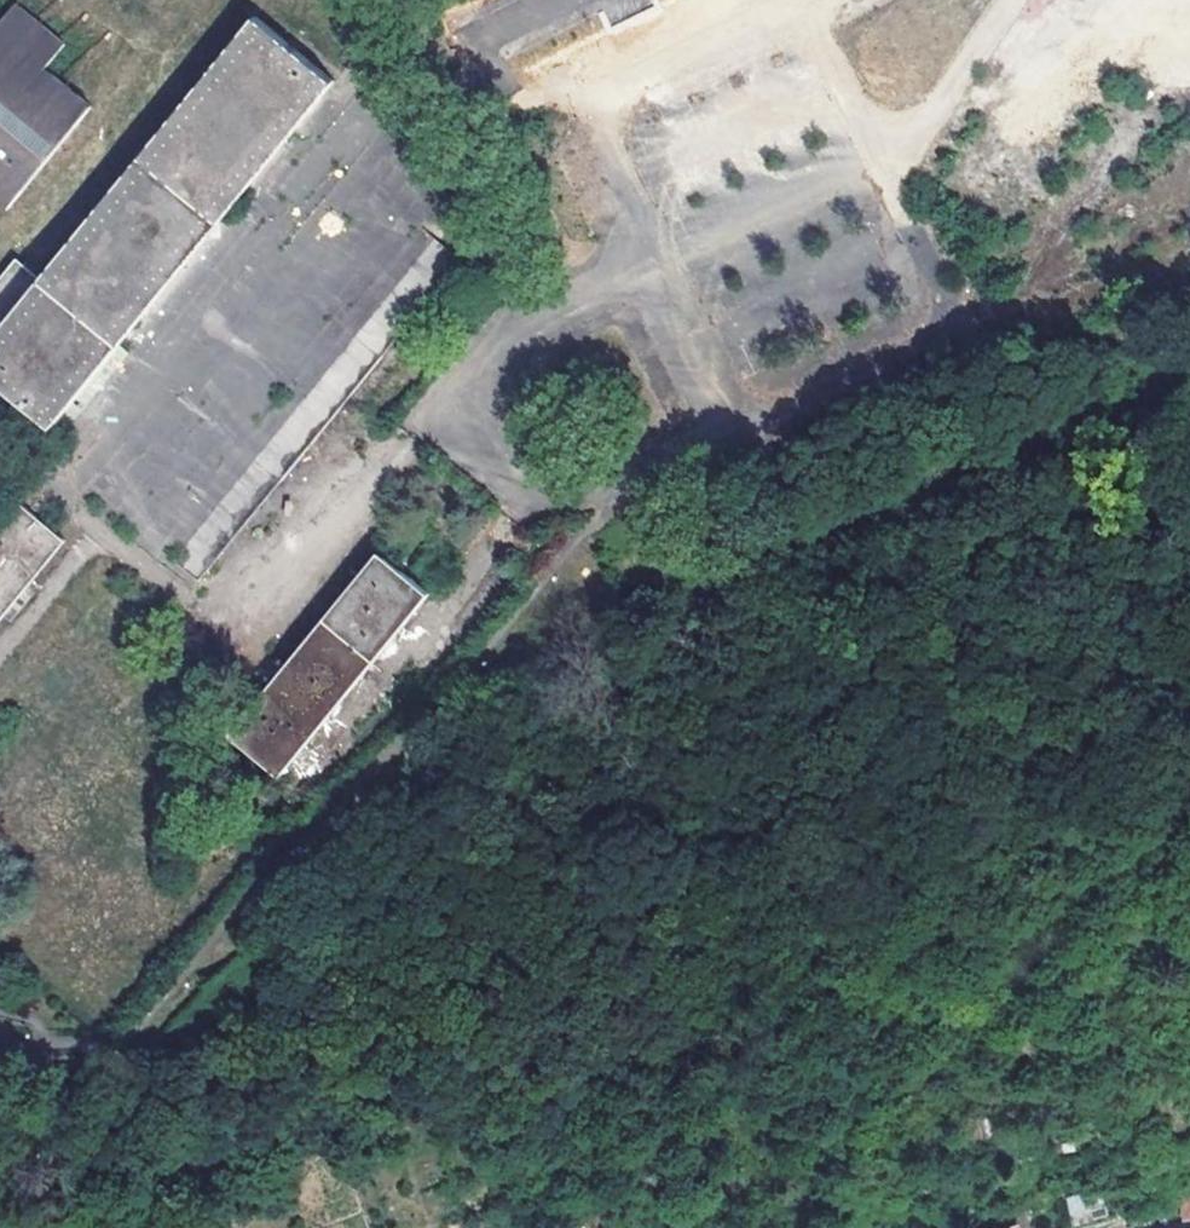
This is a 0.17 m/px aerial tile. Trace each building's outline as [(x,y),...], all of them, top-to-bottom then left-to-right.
[(812,9),(830,0),(808,0),(812,9)] [(1041,10),(1061,0),(1036,0),(1041,10)] [(90,115),(41,74),(61,50),(10,8),(0,20),(0,217),(1,218),(90,115)] [(936,17),(953,53),(973,43),(955,8),(936,17)] [(0,274),(0,392),(52,432),(328,78),(246,14),(39,279),(12,258),(0,274)] [(884,16),(848,33),(858,53),(894,35),(884,16)] [(1181,39),(1189,57),(1189,34),(1181,39)] [(910,69),(894,35),(858,53),(838,62),(854,96),(874,87),(910,69)] [(1171,69),(1189,104),(1189,103),(1189,59),(1171,69)] [(910,69),(874,87),(883,106),(920,89),(910,69)] [(424,595),(373,554),(225,738),(274,777),(424,595)] [(1177,1191),(1180,1204),(1182,1204),(1186,1218),(1189,1217),(1189,1187),(1177,1191)]
